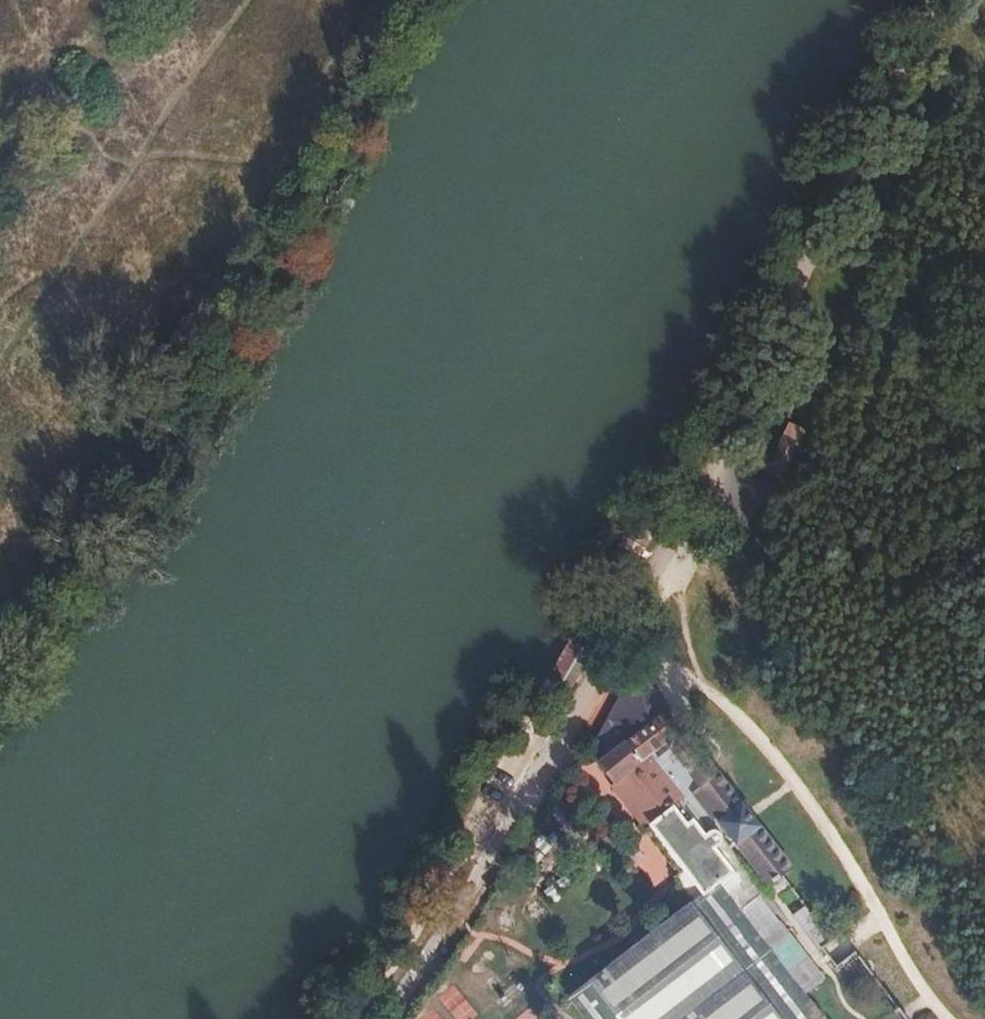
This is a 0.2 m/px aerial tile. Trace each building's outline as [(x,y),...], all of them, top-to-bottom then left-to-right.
[(768,462),(786,470),(802,441),(784,432),(773,454),(768,462)] [(633,557),(651,535),(640,527),(623,549),(633,557)] [(585,651),(576,645),(573,644),(543,695),(544,695),(561,705),(591,655),(585,651)] [(637,669),(597,733),(602,739),(587,751),(614,780),(642,759),(648,773),(625,791),(651,824),(679,802),(687,795),(676,780),(670,785),(662,775),(676,764),(667,752),(673,749),(700,785),(707,780),(728,807),(720,814),(723,819),(740,840),(758,827),(750,817),(637,669)] [(651,824),(646,829),(680,872),(674,877),(692,903),(568,996),(585,1018),(820,1018),(738,912),(763,892),(715,829),(706,836),(679,802),(651,824)] [(765,874),(783,860),(759,829),(741,842),(765,874)] [(602,839),(614,855),(615,857),(626,849),(624,846),(613,831),(602,839)]
